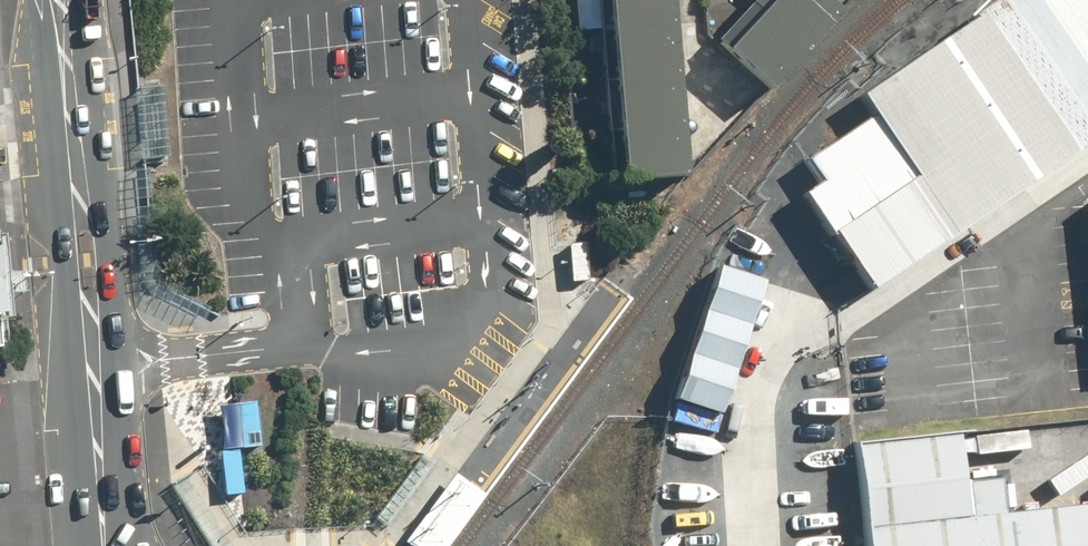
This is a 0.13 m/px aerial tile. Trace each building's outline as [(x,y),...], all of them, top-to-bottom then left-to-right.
[(609,180),(675,175),(662,0),(595,0),(609,180)] [(766,92),(838,15),(821,0),(762,0),(716,48),(766,92)] [(855,93),(869,114),(804,159),(818,179),(798,192),(866,291),(1087,141),(1087,0),(993,0),(855,93)] [(566,253),(568,283),(585,282),(582,251),(566,253)] [(861,545),(1087,545),(1087,504),(1006,513),(1001,467),(957,471),(953,432),(850,443),(861,545)] [(460,474),(407,544),(410,545),(448,545),(487,494),(460,474)]
